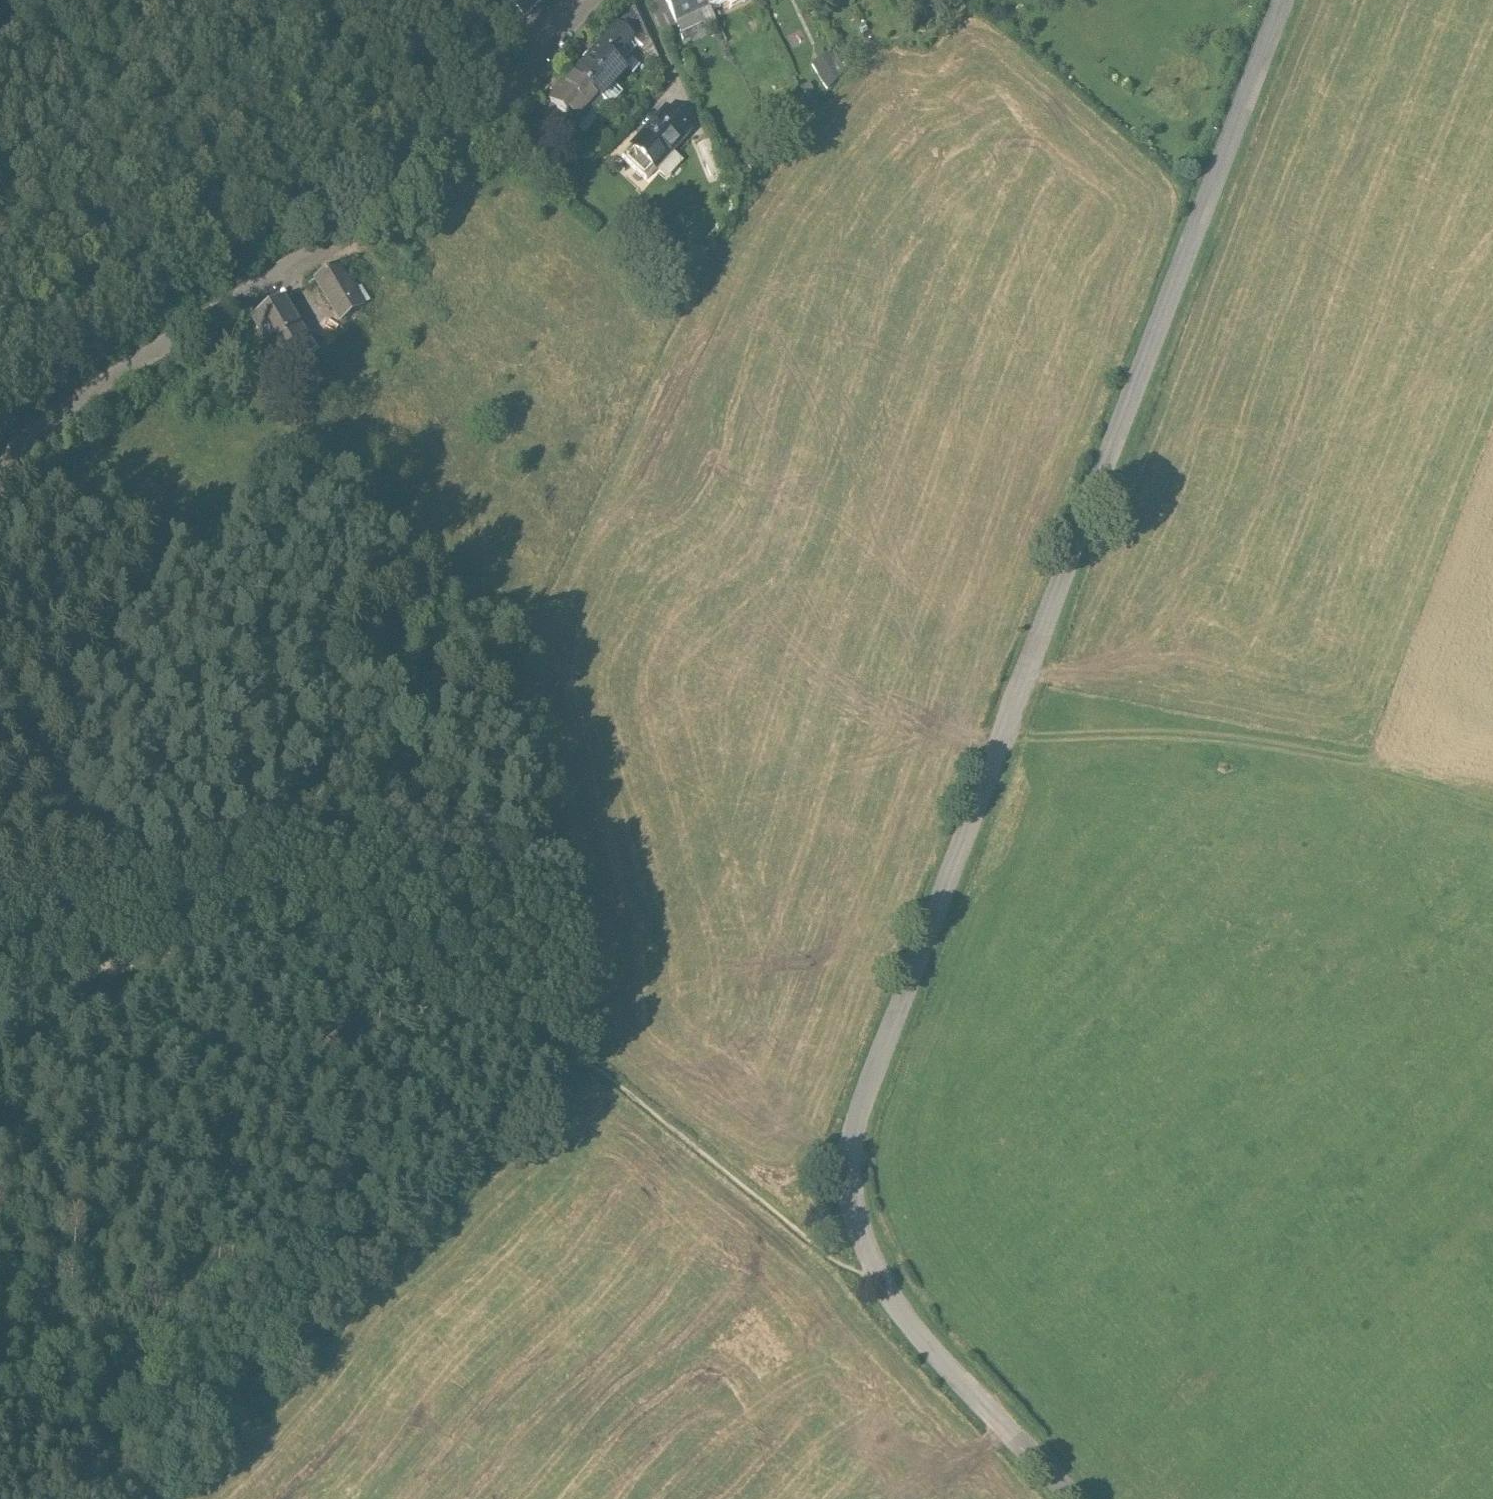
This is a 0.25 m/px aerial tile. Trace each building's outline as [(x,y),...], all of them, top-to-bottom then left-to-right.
[(525,21),(541,2),(538,0),(501,0),(525,21)] [(663,0),(648,0),(664,34),(676,28),(663,0)] [(676,28),(678,33),(700,23),(694,11),(707,5),(705,0),(663,0),(676,28)] [(633,8),(617,24),(630,36),(655,58),(657,57),(633,8)] [(617,24),(599,44),(611,56),(630,36),(617,24)] [(599,44),(571,74),(598,99),(626,69),(611,56),(599,44)] [(833,52),(811,63),(820,81),(842,69),(833,52)] [(571,74),(547,100),(549,101),(565,116),(574,125),(598,99),(571,74)] [(565,116),(549,101),(538,113),(553,127),(565,116)] [(666,110),(631,148),(654,169),(689,132),(666,110)] [(550,132),(535,118),(520,135),(535,149),(550,132)] [(337,267),(312,285),(339,321),(364,303),(337,267)] [(306,338),(279,297),(250,316),(277,357),(306,338)] [(306,338),(277,357),(285,371),(315,352),(306,338)]
